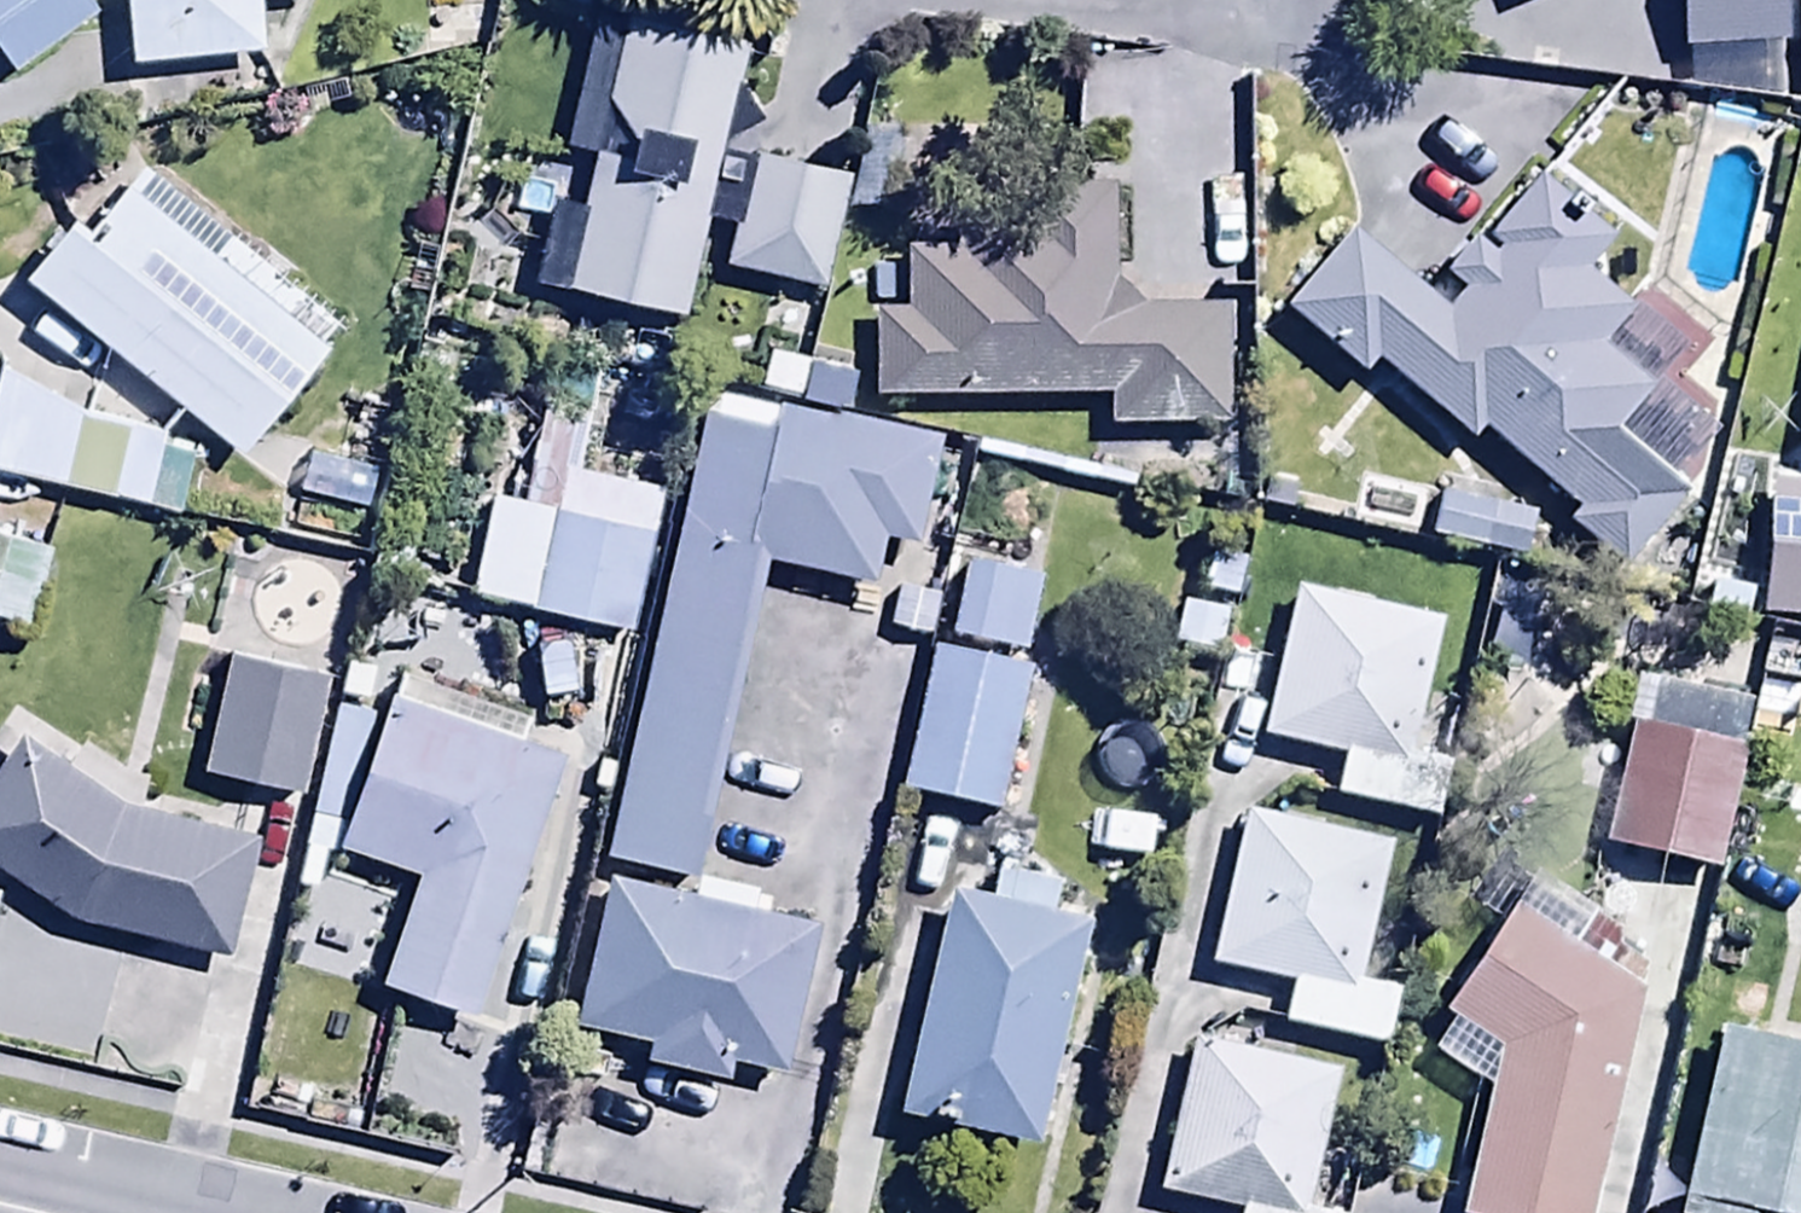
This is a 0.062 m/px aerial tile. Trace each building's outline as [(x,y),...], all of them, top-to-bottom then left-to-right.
[(79,0),(0,0),(0,77),(10,90),(99,27),(79,0)] [(319,0),(121,0),(130,77),(260,62),(256,19),(321,12),(319,0)] [(1519,13),(1550,0),(1514,0),(1519,13)] [(1680,67),(1784,61),(1780,0),(1677,0),(1680,67)] [(739,196),(715,191),(743,56),(621,30),(603,116),(633,158),(629,177),(592,169),(581,219),(551,212),(533,297),(685,330),(706,233),(730,238),(721,282),(822,303),(846,189),(745,167),(739,196)] [(897,138),(859,136),(848,219),(894,221),(897,138)] [(344,346),(142,180),(82,252),(67,239),(22,295),(239,474),(344,346)] [(1357,248),(1284,326),(1358,395),(1374,377),(1467,463),(1484,446),(1569,525),(1560,535),(1621,592),(1689,519),(1613,448),(1646,413),(1637,405),(1673,366),(1589,287),(1616,258),(1544,191),(1478,262),(1470,254),(1438,288),(1462,310),(1444,329),(1357,248)] [(1137,324),(1113,299),(1114,197),(953,197),(953,255),(903,255),(903,321),(873,321),(873,412),(1108,413),(1108,443),(1224,443),(1224,324),(1137,324)] [(192,467),(152,458),(156,439),(78,421),(0,381),(0,483),(180,524),(192,467)] [(689,893),(760,582),(868,606),(880,552),(920,561),(943,458),(708,405),(602,874),(689,893)] [(661,506),(564,484),(555,524),(490,510),(468,608),(630,645),(661,506)] [(1496,494),(1439,487),(1432,548),(1499,556),(1504,520),(1493,518),(1496,494)] [(1766,498),(1759,631),(1800,633),(1800,500),(1766,498)] [(0,537),(0,633),(23,640),(47,550),(0,537)] [(1194,601),(1183,599),(1174,658),(1218,666),(1228,607),(1238,608),(1245,567),(1201,560),(1194,601)] [(1046,584),(959,572),(948,654),(1034,666),(1046,584)] [(1385,624),(1390,605),(1298,584),(1259,754),(1337,772),(1329,809),(1399,825),(1441,637),(1385,624)] [(1026,677),(929,659),(901,808),(998,826),(1026,677)] [(329,683),(225,663),(200,790),(304,810),(329,683)] [(1800,722),(1800,675),(1785,671),(1772,714),(1800,722)] [(340,868),(414,892),(377,1003),(470,1034),(556,773),(514,760),(526,722),(402,681),(340,868)] [(1643,743),(1628,740),(1600,861),(1713,888),(1754,717),(1655,693),(1643,743)] [(66,782),(17,748),(0,773),(0,891),(64,935),(228,973),(255,856),(134,828),(131,826),(145,804),(81,760),(66,782)] [(1384,999),(1362,994),(1392,851),(1241,820),(1207,983),(1290,1000),(1281,1042),(1371,1061),(1384,999)] [(995,883),(988,915),(949,906),(897,1134),(1039,1166),(1091,938),(1049,929),(1057,897),(995,883)] [(1639,959),(1532,893),(1443,1036),(1449,1039),(1429,1070),(1486,1105),(1465,1212),(1593,1212),(1639,959)] [(695,894),(691,915),(605,895),(572,1040),(647,1057),(642,1080),(722,1099),(727,1076),(782,1088),(815,943),(758,930),(763,910),(695,894)] [(1177,1212),(1311,1212),(1337,1081),(1261,1066),(1266,1039),(1228,1032),(1223,1058),(1190,1051),(1158,1209),(1177,1212)] [(1719,1044),(1677,1212),(1800,1212),(1800,1065),(1719,1044)]
